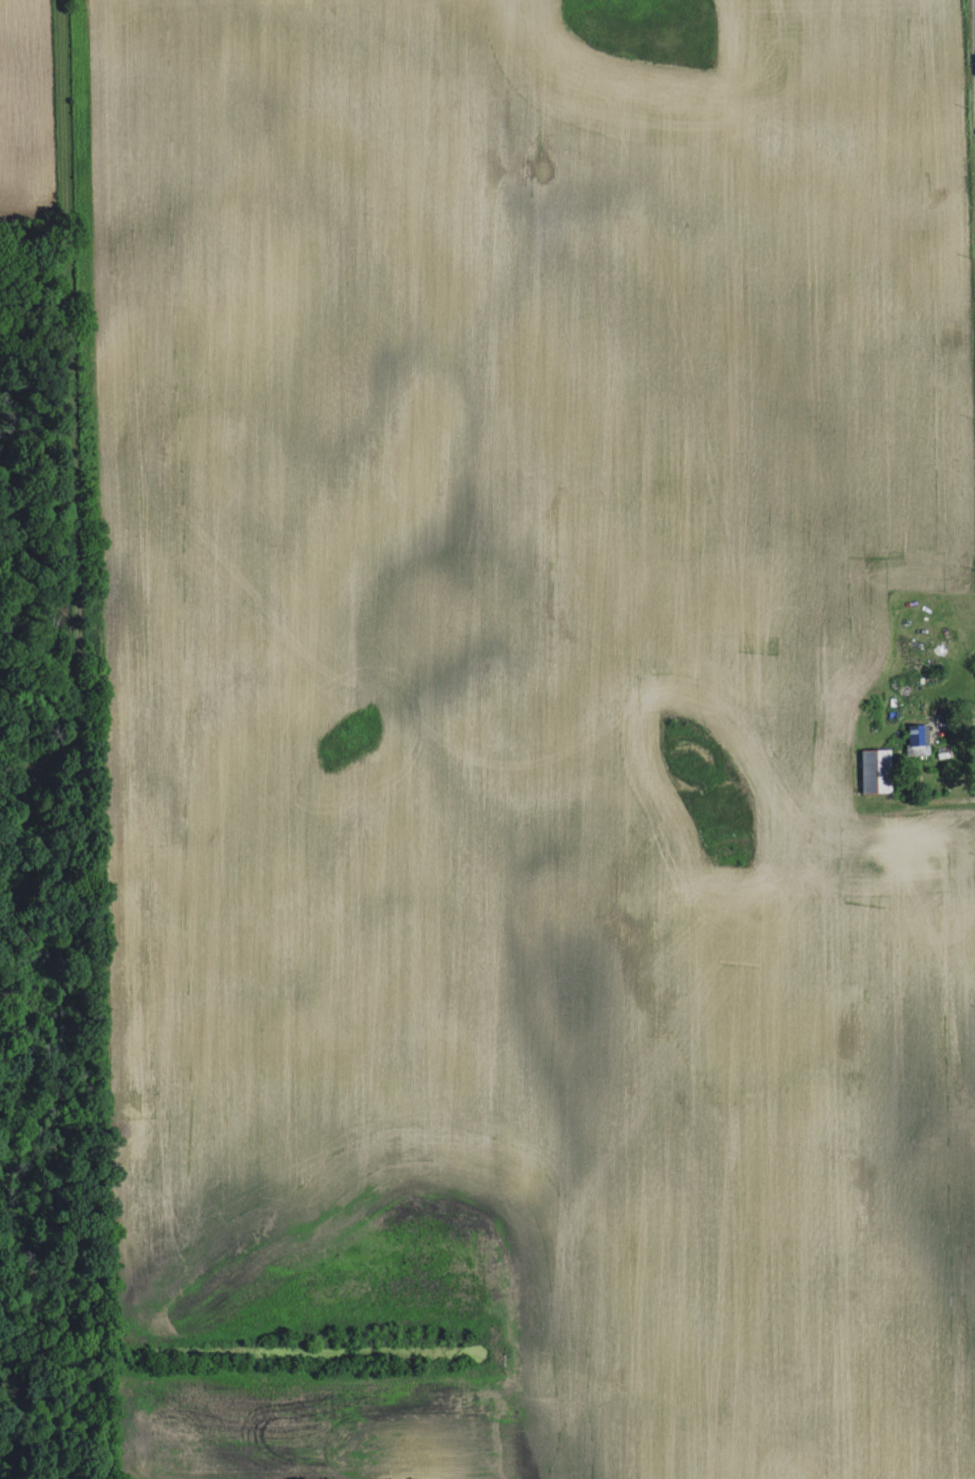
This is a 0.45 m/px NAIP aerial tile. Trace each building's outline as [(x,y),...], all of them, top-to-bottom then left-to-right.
[(910,756),(929,755),(928,726),(910,726),(910,756)] [(863,794),(892,793),(891,750),(862,751),(863,794)]
